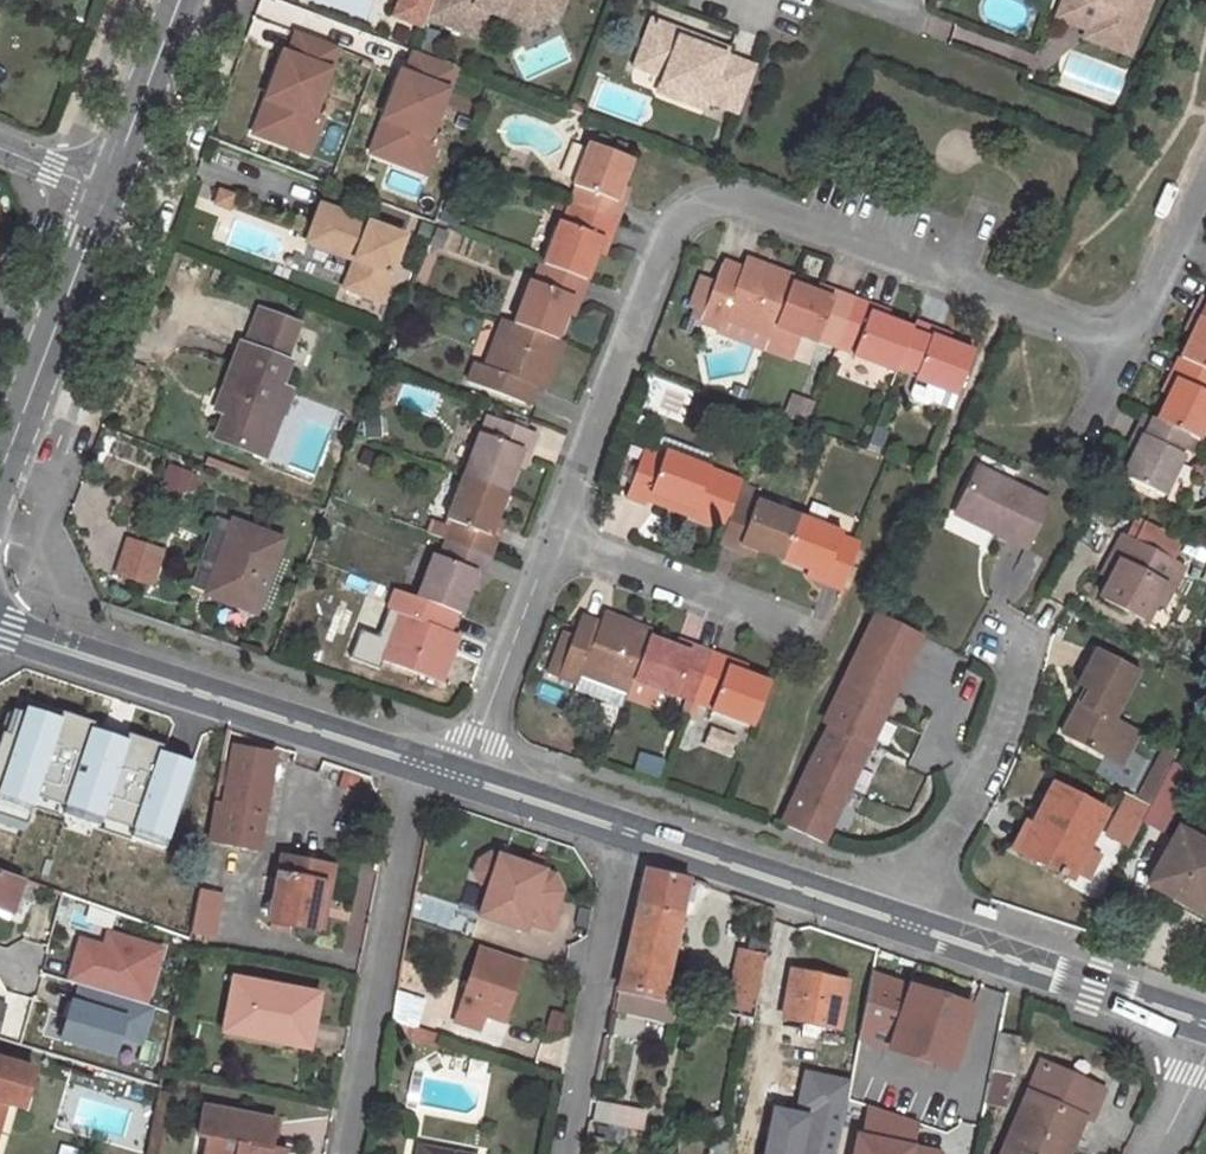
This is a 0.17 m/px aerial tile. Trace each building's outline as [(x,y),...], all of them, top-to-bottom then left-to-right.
[(427,18),(478,37),(484,21),(481,14),(486,11),(501,17),(504,8),(529,18),(553,7),(555,0),(434,0),(427,18)] [(504,8),(501,16),(529,27),(559,13),(564,0),(555,0),(553,7),(529,18),(504,8)] [(1056,18),(1087,30),(1109,38),(1113,28),(1136,37),(1150,0),(1063,0),(1056,18)] [(706,102),(739,114),(756,69),(723,57),(701,48),(704,42),(651,22),(638,58),(667,68),(663,78),(661,85),(683,93),(680,102),(703,111),(706,102)] [(1129,56),(1136,37),(1113,28),(1109,38),(1087,30),(1084,39),(1129,56)] [(244,139),(308,158),(320,116),(311,113),(331,45),(276,29),(244,139)] [(704,42),(701,48),(723,57),(726,50),(704,42)] [(423,175),(450,65),(390,51),(364,161),(423,175)] [(667,68),(638,58),(634,67),(663,78),(667,68)] [(683,93),(661,85),(658,94),(680,102),(683,93)] [(554,105),(566,110),(569,103),(557,99),(554,105)] [(572,105),(570,111),(583,116),(585,109),(572,105)] [(616,202),(622,185),(631,161),(588,145),(573,186),(579,189),(571,208),(609,221),(614,223),(621,204),(616,202)] [(622,185),(616,202),(621,204),(628,187),(622,185)] [(221,194),(216,206),(228,211),(233,198),(221,194)] [(404,240),(322,208),(309,244),(356,262),(345,290),(380,303),(404,240)] [(559,223),(543,266),(586,282),(595,257),(601,242),(606,245),(614,223),(609,221),(571,208),(565,226),(559,223)] [(601,259),(606,245),(601,242),(595,257),(601,259)] [(746,260),(741,272),(749,275),(754,263),(746,260)] [(775,328),(791,285),(794,278),(754,263),(749,275),(741,272),(722,266),(715,284),(700,323),(719,331),(723,320),(771,339),(775,328)] [(529,284),(514,325),(557,342),(566,316),(572,300),(578,302),(586,282),(543,266),(535,287),(529,284)] [(700,323),(715,284),(701,278),(690,307),(695,309),(691,320),(700,323)] [(775,328),(818,345),(821,339),(838,345),(852,307),(854,301),(837,294),(834,301),(815,294),(791,285),(775,328)] [(815,294),(834,301),(837,294),(817,287),(815,294)] [(1189,334),(1178,358),(1205,371),(1205,300),(1199,297),(1190,316),(1197,318),(1189,334)] [(572,318),(578,302),(572,300),(566,316),(572,318)] [(853,358),(894,374),(897,368),(911,330),(887,320),(886,320),(869,314),(871,307),(854,301),(852,307),(838,345),(855,352),(853,358)] [(888,314),(871,307),(869,314),(886,320),(888,314)] [(271,413),(280,389),(289,364),(285,362),(298,326),(259,312),(246,349),(242,347),(223,396),(235,401),(229,418),(226,417),(217,439),(265,458),(280,416),(271,413)] [(1189,334),(1197,318),(1190,316),(1183,332),(1189,334)] [(548,384),(563,344),(557,342),(514,325),(501,320),(484,368),(474,365),(467,385),(523,406),(530,386),(532,378),(548,384)] [(974,353),(950,344),(932,337),(934,331),(914,323),(911,330),(897,368),(917,375),(915,382),(909,397),(912,403),(925,408),(931,406),(951,413),(974,353)] [(952,338),(934,331),(932,337),(950,344),(952,338)] [(787,364),(807,366),(809,345),(790,343),(787,364)] [(1165,397),(1155,420),(1187,435),(1193,438),(1199,441),(1205,426),(1205,371),(1178,358),(1168,378),(1173,380),(1165,397)] [(530,386),(545,392),(548,384),(532,378),(530,386)] [(1165,397),(1173,380),(1168,378),(1160,395),(1165,397)] [(280,416),(289,392),(280,389),(271,413),(280,416)] [(223,396),(216,412),(226,417),(229,418),(235,401),(223,396)] [(1132,454),(1121,478),(1166,499),(1185,457),(1179,454),(1187,435),(1155,420),(1143,415),(1134,433),(1140,436),(1132,454)] [(480,435),(464,477),(469,479),(506,492),(515,467),(522,450),(529,453),(536,434),(493,419),(486,437),(480,435)] [(1132,454),(1140,436),(1134,433),(1126,450),(1132,454)] [(706,459),(667,444),(662,454),(703,469),(706,459)] [(522,450),(515,467),(523,470),(529,453),(522,450)] [(742,483),(703,469),(662,454),(661,458),(660,459),(644,453),(626,501),(644,508),(647,502),(650,494),(688,508),(685,516),(724,531),(741,487),(742,483)] [(956,516),(1024,549),(1047,502),(979,469),(956,516)] [(464,477),(448,518),(453,520),(446,540),(482,554),(490,557),(498,536),(490,533),(496,517),(506,492),(469,479),(464,477)] [(741,544),(759,552),(783,560),(798,519),(756,502),(759,494),(741,487),(724,531),(718,545),(738,553),(741,544)] [(647,502),(685,516),(688,508),(650,494),(647,502)] [(826,513),(813,508),(807,522),(821,527),(826,513)] [(498,536),(504,520),(496,517),(490,533),(498,536)] [(206,594),(232,525),(217,518),(191,588),(206,594)] [(810,570),(825,577),(822,584),(842,591),(859,546),(839,538),(840,535),(821,527),(807,522),(798,519),(783,560),(810,570)] [(255,614),(282,541),(233,523),(232,525),(206,594),(205,595),(255,614)] [(1148,529),(1140,542),(1166,558),(1174,546),(1148,529)] [(1098,600),(1144,624),(1154,604),(1162,589),(1170,593),(1182,570),(1121,539),(1109,561),(1117,565),(1117,566),(1109,581),(1098,600)] [(127,540),(115,575),(153,587),(164,553),(127,540)] [(433,555),(416,599),(455,613),(460,614),(468,593),(475,574),(482,577),(490,557),(482,554),(446,540),(439,557),(433,555)] [(738,553),(755,560),(759,552),(741,544),(738,553)] [(1109,581),(1117,566),(1117,565),(1109,561),(1100,576),(1109,581)] [(807,578),(822,584),(825,577),(810,570),(807,578)] [(475,595),(482,577),(475,574),(468,593),(475,595)] [(1162,608),(1170,593),(1162,589),(1154,604),(1162,608)] [(381,662),(441,687),(442,684),(456,646),(444,641),(447,633),(455,613),(416,599),(395,591),(387,613),(397,616),(381,662)] [(609,632),(615,617),(605,613),(598,628),(609,632)] [(877,616),(823,725),(828,727),(868,745),(921,639),(877,616)] [(620,708),(631,681),(648,639),(651,631),(615,617),(609,632),(598,628),(579,621),(573,636),(557,677),(576,684),(573,691),(620,708)] [(562,632),(546,673),(557,677),(573,636),(562,632)] [(444,641),(456,646),(460,637),(447,633),(444,641)] [(693,655),(674,648),(648,639),(631,681),(675,697),(678,691),(694,698),(708,661),(711,654),(696,648),(693,655)] [(696,648),(677,641),(674,648),(693,655),(696,648)] [(1089,692),(1075,717),(1072,715),(1062,734),(1104,756),(1110,744),(1115,747),(1126,728),(1113,721),(1137,674),(1097,652),(1079,687),(1089,692)] [(710,711),(755,727),(770,684),(745,675),(728,668),(730,661),(711,654),(708,661),(694,698),(712,705),(710,711)] [(728,668),(745,675),(748,668),(730,661),(728,668)] [(820,842),(868,745),(828,727),(780,824),(820,842)] [(1104,756),(1122,766),(1137,735),(1126,728),(1115,747),(1110,744),(1104,756)] [(221,764),(207,842),(255,851),(272,757),(234,749),(231,766),(221,764)] [(1156,765),(1170,773),(1172,768),(1178,757),(1163,750),(1156,765)] [(105,757),(83,832),(79,831),(69,865),(118,880),(150,771),(105,757)] [(1156,765),(1137,802),(1151,809),(1154,803),(1165,782),(1170,773),(1156,765)] [(1165,782),(1178,789),(1180,790),(1188,777),(1172,768),(1170,773),(1165,782)] [(1167,809),(1178,789),(1165,782),(1154,803),(1167,809)] [(1053,786),(1031,830),(1036,832),(1025,856),(1071,879),(1105,813),(1053,786)] [(1125,808),(1146,819),(1151,809),(1137,802),(1130,798),(1125,808)] [(1146,819),(1145,822),(1157,829),(1167,809),(1154,803),(1151,809),(1146,819)] [(1125,808),(1106,843),(1129,854),(1145,822),(1146,819),(1125,808)] [(1025,856),(1036,832),(1031,830),(1025,826),(1013,851),(1025,856)] [(1148,886),(1203,916),(1205,910),(1205,846),(1179,831),(1148,886)] [(22,882),(32,852),(0,841),(0,874),(22,882)] [(551,890),(556,878),(492,856),(481,862),(477,874),(481,885),(489,887),(479,917),(524,932),(527,924),(549,932),(562,894),(551,890)] [(281,857),(269,922),(309,930),(313,907),(320,908),(328,866),(281,857)] [(313,907),(309,930),(323,932),(335,868),(328,866),(320,908),(313,907)] [(645,869),(617,987),(618,988),(614,1010),(670,1022),(674,1001),(661,998),(687,878),(645,869)] [(11,912),(16,898),(24,901),(32,903),(37,887),(22,882),(0,874),(0,909),(11,912)] [(184,935),(209,940),(219,896),(193,890),(184,935)] [(20,915),(24,901),(16,898),(11,912),(20,915)] [(993,913),(972,906),(968,916),(990,923),(993,913)] [(99,933),(97,944),(69,939),(61,986),(146,1002),(157,944),(99,933)] [(766,939),(748,936),(745,952),(762,955),(766,939)] [(481,949),(456,1022),(445,1018),(446,1016),(429,1010),(422,1030),(425,1031),(437,1035),(474,1048),(485,1016),(504,1022),(524,964),(481,949)] [(738,950),(724,1014),(740,1018),(737,1029),(746,1031),(762,955),(745,952),(738,950)] [(955,1004),(912,989),(919,966),(877,952),(860,1038),(892,1049),(953,1069),(970,1020),(952,1014),(955,1004)] [(805,1023),(819,1026),(840,1030),(842,1018),(846,996),(848,984),(791,972),(782,1019),(805,1023)] [(225,1026),(272,1035),(270,1042),(309,1049),(319,997),(234,980),(225,1026)] [(855,1021),(860,999),(846,996),(842,1018),(855,1021)] [(57,1001),(46,1046),(104,1060),(108,1041),(138,1048),(148,1008),(100,997),(97,1010),(57,1001)] [(952,1014),(970,1020),(973,1011),(955,1004),(952,1014)] [(802,1036),(816,1038),(819,1026),(805,1023),(802,1036)] [(222,1038),(270,1047),(270,1042),(272,1035),(225,1026),(222,1038)] [(422,1041),(434,1045),(437,1035),(425,1031),(422,1041)] [(998,1037),(991,1071),(1010,1075),(1014,1076),(1021,1042),(998,1037)] [(0,1062),(0,1102),(5,1103),(22,1108),(32,1071),(0,1062)] [(1001,1153),(1067,1153),(1082,1119),(1089,1122),(1102,1092),(1040,1064),(1037,1072),(1044,1075),(1034,1098),(1027,1095),(1001,1153)] [(834,1081),(802,1075),(799,1090),(848,1100),(852,1077),(854,1068),(838,1065),(834,1081)] [(1003,1106),(1010,1075),(991,1071),(985,1102),(1003,1106)] [(1034,1098),(1044,1075),(1037,1072),(1027,1095),(1034,1098)] [(874,1150),(886,1084),(852,1077),(848,1100),(839,1143),(868,1149),(874,1150)] [(595,1121),(642,1129),(644,1115),(597,1107),(595,1121)] [(276,1151),(270,1150),(275,1122),(203,1108),(198,1136),(207,1138),(204,1153),(275,1153),(276,1151)] [(714,1131),(727,1127),(724,1118),(711,1122),(714,1131)] [(710,1153),(724,1153),(726,1137),(720,1136),(718,1143),(712,1142),(710,1153)] [(868,1149),(839,1143),(837,1153),(867,1153),(868,1149)]
